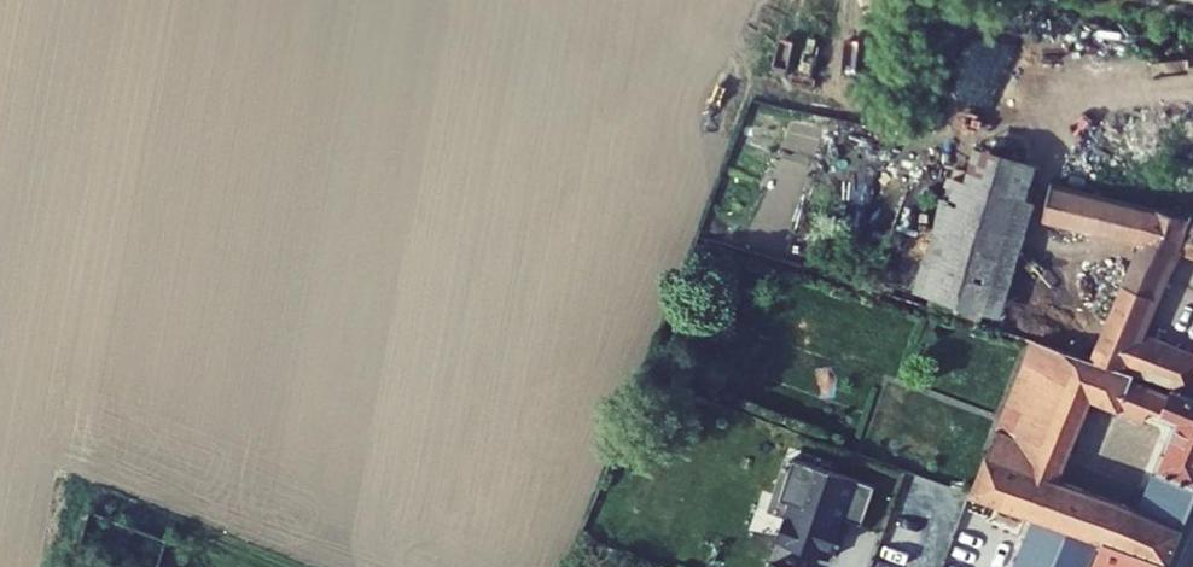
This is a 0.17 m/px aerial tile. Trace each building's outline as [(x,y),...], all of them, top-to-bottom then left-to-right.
[(1039,162),(956,134),(904,283),(987,311),(1039,162)] [(1056,181),(1048,214),(1141,235),(1174,243),(1183,210),(1056,181)] [(1174,243),(1192,247),(1192,213),(1183,210),(1174,243)] [(1141,235),(1135,258),(1167,266),(1174,243),(1141,235)] [(1104,357),(1139,369),(1177,382),(1192,388),(1192,385),(1192,349),(1146,334),(1167,266),(1135,258),(1104,357)] [(1041,442),(1074,455),(1097,396),(1148,418),(1155,406),(1180,417),(1151,486),(1192,504),(1192,389),(1192,388),(1177,382),(1172,393),(1136,379),(1139,369),(1104,357),(1041,335),(1031,359),(1067,373),(1041,442)] [(1031,359),(995,450),(1065,477),(1074,455),(1041,442),(1067,373),(1031,359)] [(978,492),(1038,514),(1172,563),(1185,532),(1141,514),(1114,504),(1116,498),(1065,477),(995,450),(978,492)] [(868,485),(788,455),(773,494),(783,497),(769,538),(821,557),(835,517),(854,524),(868,485)] [(1141,514),(1185,532),(1192,512),(1192,504),(1151,486),(1141,514)] [(1018,566),(1170,566),(1172,563),(1038,514),(1018,566)] [(94,566),(163,566),(167,548),(134,541),(136,532),(122,529),(124,522),(105,518),(94,566)]
